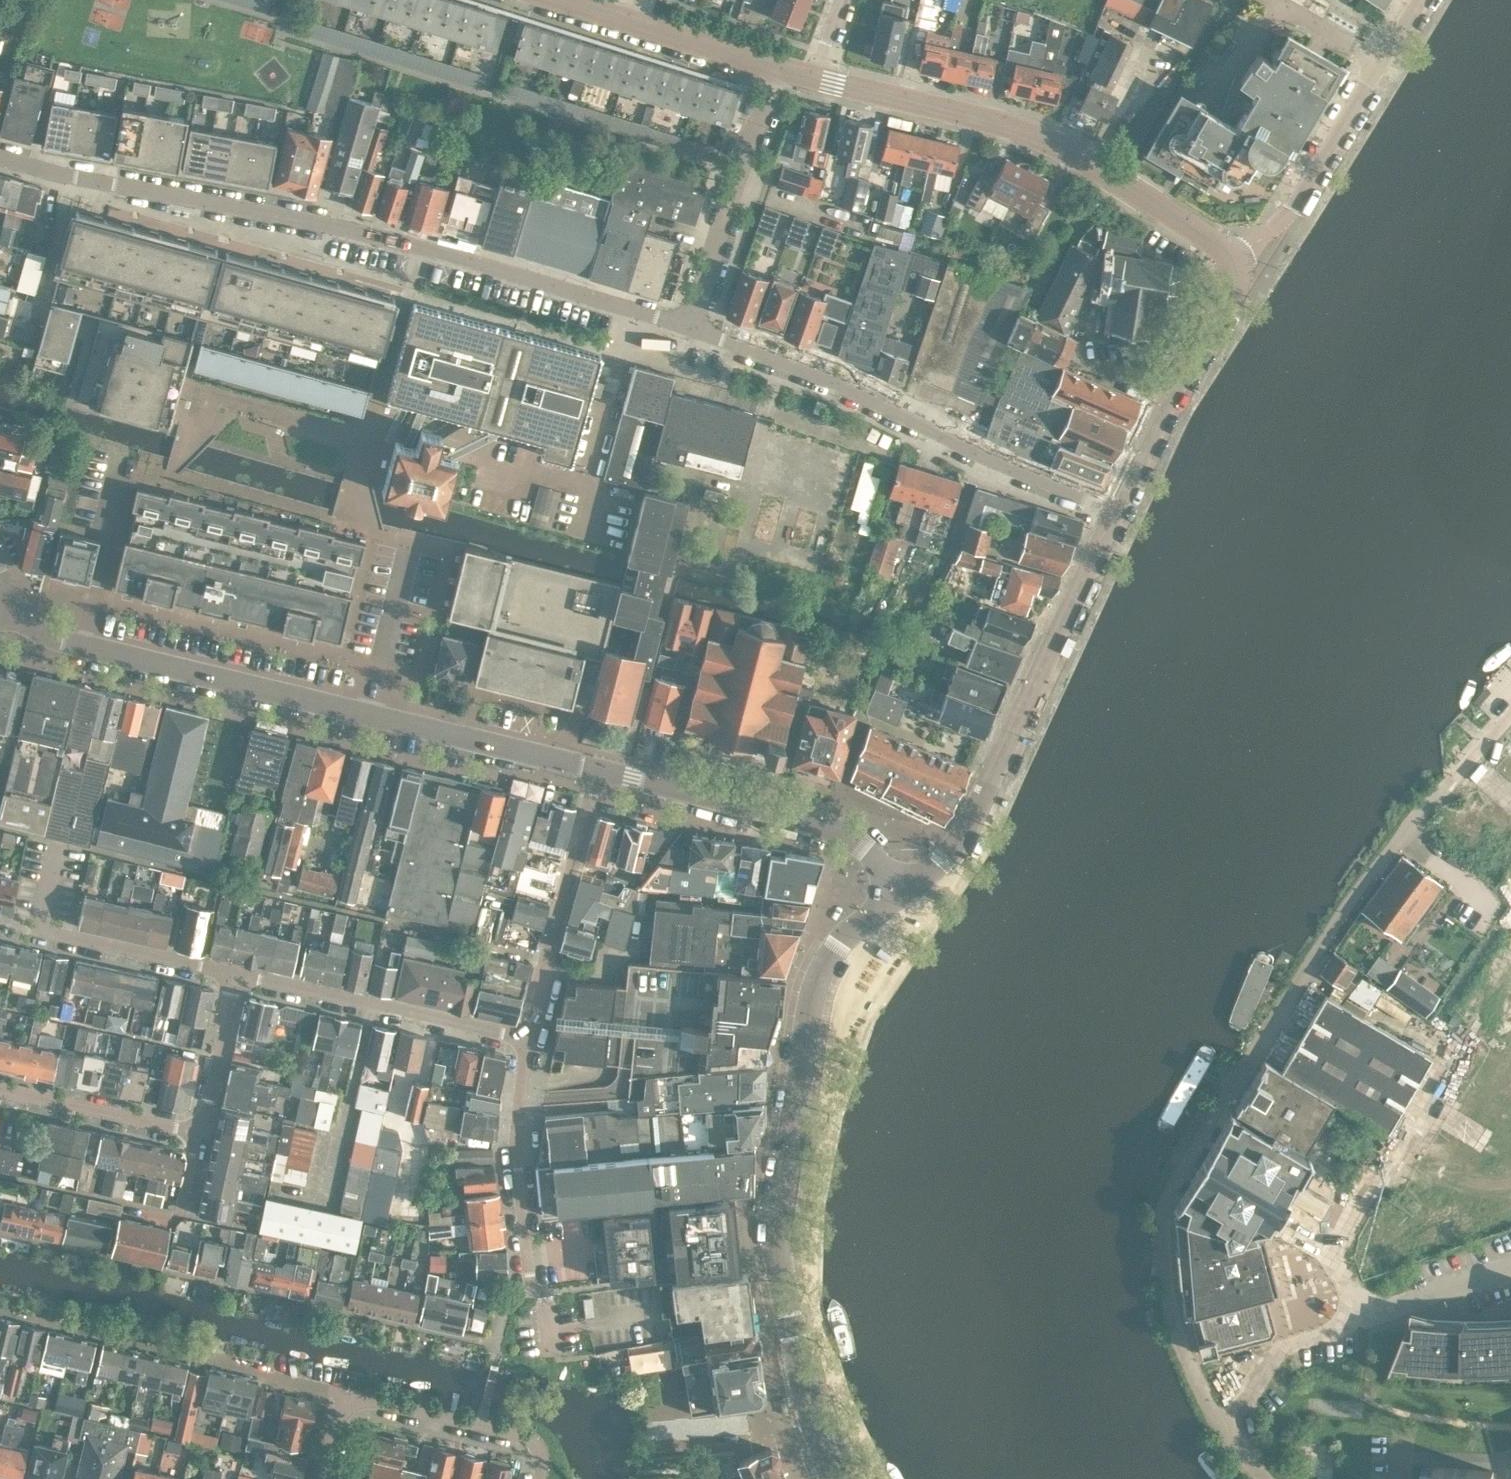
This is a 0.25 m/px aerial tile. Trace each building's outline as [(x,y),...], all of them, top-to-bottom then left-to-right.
[(230,1),(266,12),(270,0),(231,0),(230,1)] [(387,14),(392,0),(352,0),(351,3),(387,14)] [(423,26),(431,0),(392,0),(387,14),(423,26)] [(458,37),(469,3),(459,0),(431,0),(423,26),(458,37)] [(792,0),(777,0),(771,15),(799,26),(807,6),(792,0)] [(880,13),(904,18),(907,5),(884,0),(882,0),(880,13)] [(1179,61),(1191,45),(1212,1),(1210,0),(1106,0),(1104,4),(1147,24),(1149,24),(1163,31),(1154,48),(1179,61)] [(1384,3),(1381,8),(1382,9),(1388,0),(1379,0),(1384,3)] [(469,3),(458,37),(494,48),(504,14),(469,3)] [(1014,29),(1027,32),(1028,26),(1031,26),(1034,14),(1018,10),(1014,29)] [(904,18),(880,13),(870,57),(894,63),(904,18)] [(1044,44),(1032,95),(1056,100),(1060,86),(1067,88),(1070,76),(1063,75),(1066,65),(1054,62),(1057,46),(1056,46),(1057,41),(1059,42),(1064,23),(1050,18),(1048,29),(1044,44)] [(977,19),(975,32),(976,32),(984,34),(987,21),(977,19)] [(514,54),(549,65),(560,32),(525,21),(514,54)] [(924,42),(918,68),(941,74),(950,37),(934,34),(937,23),(929,21),(924,42)] [(950,37),(941,74),(965,79),(971,53),(956,50),(961,29),(952,27),(950,37)] [(1008,49),(1002,72),(1012,74),(1008,89),(1032,95),(1044,44),(1048,29),(1036,27),(1033,41),(1030,55),(1008,49)] [(1104,118),(1105,118),(1116,96),(1108,92),(1132,42),(1103,28),(1089,58),(1086,63),(1073,90),(1085,96),(1080,106),(1081,106),(1104,117),(1104,118)] [(549,65),(585,77),(596,43),(560,32),(549,65)] [(971,53),(965,79),(989,85),(995,59),(982,56),(987,35),(984,34),(976,32),(971,53)] [(1174,178),(1174,181),(1175,181),(1177,180),(1178,178),(1180,176),(1208,192),(1209,191),(1206,190),(1211,182),(1219,187),(1220,186),(1226,175),(1230,177),(1233,177),(1236,176),(1239,174),(1241,172),(1245,174),(1250,166),(1255,156),(1262,159),(1265,160),(1269,160),(1272,159),(1275,157),(1277,155),(1281,157),(1285,150),(1293,154),(1291,158),(1292,158),(1348,63),(1347,62),(1344,67),(1306,45),(1287,35),(1271,62),(1259,53),(1240,79),(1240,80),(1234,76),(1232,81),(1230,87),(1225,101),(1222,109),(1219,116),(1181,94),(1145,154),(1143,153),(1142,154),(1176,174),(1175,176),(1174,178)] [(585,77),(620,88),(631,54),(596,43),(585,77)] [(456,44),(446,77),(489,90),(494,73),(487,71),(485,75),(457,66),(463,47),(456,44)] [(323,50),(306,106),(310,107),(337,116),(342,117),(348,96),(359,61),(358,61),(323,50)] [(1079,52),(1076,60),(1086,63),(1089,58),(1090,56),(1079,52)] [(620,88),(656,99),(666,66),(631,54),(620,88)] [(656,99),(691,110),(702,77),(666,66),(656,99)] [(14,71),(0,68),(0,84),(11,87),(14,71)] [(66,68),(64,77),(79,80),(80,71),(66,68)] [(87,72),(86,81),(114,87),(116,78),(87,72)] [(30,141),(45,83),(15,75),(0,129),(0,133),(30,141)] [(702,77),(691,110),(727,122),(737,88),(702,77)] [(574,80),(568,98),(576,100),(577,96),(579,96),(583,83),(574,80)] [(135,81),(133,92),(148,94),(150,84),(135,81)] [(157,85),(155,96),(183,101),(185,90),(157,85)] [(204,94),(203,105),(231,110),(233,99),(204,94)] [(44,144),(65,148),(74,105),(52,101),(44,144)] [(247,102),(245,113),(273,118),(275,107),(247,102)] [(572,116),(608,127),(612,114),(576,103),(572,116)] [(643,139),(647,126),(653,107),(647,104),(641,124),(612,114),(608,127),(643,139)] [(65,148),(87,152),(95,109),(74,105),(65,148)] [(113,157),(135,161),(144,110),(122,106),(113,157)] [(95,109),(87,152),(109,156),(117,113),(95,109)] [(804,109),(796,141),(810,145),(806,160),(817,163),(828,114),(804,109)] [(135,161),(156,165),(166,114),(144,110),(135,161)] [(166,114),(156,165),(178,169),(188,118),(166,114)] [(871,124),(844,117),(836,153),(848,156),(844,174),(847,175),(840,205),(861,210),(868,180),(856,177),(860,159),(862,160),(871,124)] [(293,189),(315,195),(331,137),(309,131),(309,132),(288,126),(273,183),(293,188),(293,189)] [(182,170),(204,174),(212,131),(190,127),(182,170)] [(380,151),(386,132),(372,128),(362,163),(349,205),(371,212),(384,170),(372,166),(377,150),(380,151)] [(893,157),(905,160),(912,134),(888,128),(879,163),(891,166),(893,157)] [(204,174),(225,178),(233,135),(212,131),(204,174)] [(915,162),(929,166),(935,140),(912,134),(905,160),(906,160),(901,182),(909,184),(915,162)] [(225,178),(246,182),(255,139),(233,135),(225,178)] [(255,139),(246,182),(269,186),(277,143),(255,139)] [(935,140),(929,166),(923,188),(921,198),(929,201),(937,168),(953,172),(959,145),(935,140)] [(375,213),(398,220),(406,194),(410,196),(423,158),(409,153),(399,184),(386,180),(375,213)] [(981,207),(1001,217),(999,220),(1000,221),(1008,205),(1028,215),(1020,231),(1033,237),(1048,207),(1037,201),(1048,179),(1027,168),(1030,163),(1028,163),(1026,167),(1005,157),(994,179),(980,173),(965,203),(979,210),(981,207)] [(360,167),(332,158),(324,186),(351,193),(360,167)] [(610,197),(612,198),(636,205),(636,207),(651,211),(651,210),(692,222),(695,223),(695,221),(694,221),(698,209),(698,208),(697,208),(700,197),(701,198),(702,197),(701,197),(705,185),(706,185),(706,184),(705,184),(621,159),(610,197)] [(416,180),(404,221),(436,230),(436,229),(441,231),(458,175),(421,164),(416,180)] [(815,197),(820,182),(821,178),(782,165),(776,184),(815,197)] [(481,243),(512,252),(535,175),(504,166),(498,185),(497,186),(481,243)] [(441,232),(481,243),(497,186),(458,174),(458,175),(441,231),(441,232)] [(7,245),(23,180),(4,175),(0,193),(0,207),(7,209),(0,237),(0,243),(7,245)] [(535,175),(512,252),(587,274),(604,217),(610,198),(535,175)] [(23,180),(7,245),(17,247),(25,214),(36,217),(43,185),(23,180)] [(820,182),(815,197),(818,200),(829,203),(834,186),(820,182)] [(898,195),(882,191),(875,216),(891,221),(898,195)] [(636,205),(612,198),(589,276),(658,296),(675,239),(645,230),(651,211),(636,207),(636,205)] [(765,205),(757,230),(771,235),(780,210),(765,205)] [(58,277),(53,275),(53,277),(198,317),(217,251),(217,249),(215,248),(215,249),(196,244),(197,242),(192,240),(191,243),(189,242),(190,241),(187,240),(187,241),(168,236),(169,234),(164,233),(163,235),(162,234),(162,233),(159,233),(159,234),(141,229),(141,226),(136,225),(135,227),(134,227),(134,226),(132,225),(131,226),(113,221),(114,219),(108,217),(108,220),(106,219),(106,218),(104,217),(103,219),(86,214),(78,212),(79,210),(76,210),(76,212),(58,277)] [(921,230),(927,232),(939,236),(945,216),(928,210),(921,230)] [(895,214),(893,221),(903,224),(905,217),(895,214)] [(794,216),(786,240),(800,245),(809,221),(794,216)] [(1071,242),(1034,318),(1066,334),(1076,313),(1103,258),(1094,254),(1096,249),(1087,245),(1103,226),(1096,220),(1078,241),(1076,245),(1071,242)] [(823,226),(815,250),(829,256),(838,231),(823,226)] [(1120,331),(1137,334),(1147,335),(1150,336),(1150,332),(1148,332),(1150,318),(1153,318),(1154,315),(1151,315),(1153,301),(1166,303),(1177,291),(1179,276),(1171,262),(1155,258),(1155,256),(1153,256),(1153,258),(1140,255),(1140,253),(1139,253),(1141,239),(1107,229),(1102,247),(1112,249),(1109,264),(1107,263),(1107,265),(1109,266),(1109,268),(1104,267),(1099,287),(1106,289),(1106,292),(1116,294),(1113,309),(1111,308),(1110,311),(1113,312),(1110,326),(1108,325),(1107,329),(1110,329),(1120,331)] [(837,354),(874,368),(879,350),(909,252),(873,242),(837,354)] [(35,244),(33,252),(44,255),(46,256),(48,247),(35,244)] [(44,255),(33,252),(17,248),(6,286),(33,294),(39,275),(40,276),(41,274),(39,274),(44,255)] [(225,253),(207,319),(381,367),(381,366),(376,364),(385,332),(390,334),(394,319),(389,317),(395,298),(392,297),(392,298),(374,293),(374,291),(369,289),(368,291),(367,291),(367,290),(365,289),(364,290),(346,285),(347,283),(341,282),(341,284),(339,283),(339,282),(337,282),(337,283),(318,278),(319,275),(314,274),(313,276),(311,276),(312,275),(309,274),(309,275),(290,270),(291,268),(286,266),(285,269),(284,268),(284,267),(281,266),(281,267),(263,262),(263,260),(258,259),(257,261),(256,260),(256,259),(254,259),(253,260),(241,256),(241,254),(233,252),(232,254),(228,253),(228,252),(226,251),(225,253)] [(901,288),(931,297),(941,264),(911,255),(901,288)] [(910,373),(951,390),(969,336),(981,315),(994,275),(948,260),(910,373)] [(726,315),(734,317),(752,324),(768,278),(742,269),(726,315)] [(798,284),(773,275),(757,320),(782,329),(798,284)] [(951,390),(981,403),(983,399),(986,391),(1006,344),(1008,341),(1006,340),(1006,339),(1018,311),(1018,310),(1021,311),(1031,287),(994,275),(981,315),(969,336),(951,390)] [(60,282),(55,298),(71,302),(75,286),(60,282)] [(3,315),(11,289),(0,286),(0,314),(3,315)] [(823,298),(801,290),(784,335),(810,344),(821,313),(846,322),(853,301),(826,291),(823,298)] [(14,296),(8,316),(28,322),(40,324),(45,305),(34,302),(14,296)] [(51,301),(32,369),(34,369),(35,364),(64,372),(81,311),(100,316),(77,400),(168,425),(167,425),(169,425),(170,423),(169,423),(174,404),(175,405),(176,402),(175,402),(180,384),(181,384),(181,381),(186,363),(187,363),(187,361),(187,360),(192,341),(193,340),(51,301)] [(444,508),(457,458),(445,454),(437,452),(437,450),(442,435),(421,430),(416,446),(411,445),(427,409),(487,426),(487,428),(496,431),(497,428),(544,441),(541,454),(571,462),(596,372),(599,373),(602,364),(599,363),(601,355),(524,333),(525,330),(515,328),(514,331),(414,303),(387,397),(391,399),(389,404),(407,409),(409,404),(418,406),(404,443),(396,441),(382,491),(444,508)] [(1018,311),(1006,339),(1063,367),(1077,339),(1034,318),(1018,311)] [(2,338),(8,316),(3,315),(0,314),(0,337),(2,338)] [(823,319),(816,341),(830,346),(837,324),(823,319)] [(1137,334),(1120,331),(1118,345),(1135,347),(1137,334)] [(874,368),(900,385),(908,359),(912,345),(884,336),(880,350),(874,368)] [(370,388),(201,341),(195,364),(197,365),(197,364),(211,368),(210,371),(236,378),(237,375),(250,379),(250,380),(252,381),(253,379),(266,383),(265,386),(292,393),(293,390),(307,394),(307,395),(309,396),(310,395),(322,398),(321,402),(347,409),(348,405),(361,409),(361,410),(364,411),(370,388)] [(260,343),(245,348),(245,352),(257,356),(260,343)] [(23,346),(21,354),(31,357),(33,348),(23,346)] [(986,436),(998,442),(1003,420),(1010,411),(1014,402),(1042,414),(1050,397),(1063,367),(1020,348),(1000,396),(999,397),(986,391),(983,399),(996,404),(993,415),(986,436)] [(642,489),(669,391),(674,375),(635,364),(604,478),(642,489)] [(1063,367),(1050,397),(1072,406),(1122,428),(1124,424),(1130,427),(1141,401),(1063,367)] [(671,391),(655,454),(740,476),(756,413),(671,391)] [(1010,411),(1038,423),(1034,434),(1035,435),(1058,445),(1059,444),(1064,446),(1067,439),(1110,458),(1114,456),(1118,447),(1119,447),(1119,446),(1116,445),(1118,441),(1121,442),(1121,441),(1120,441),(1125,431),(1126,430),(1122,428),(1072,406),(1050,397),(1042,414),(1014,402),(1010,411)] [(1009,447),(1027,455),(1035,435),(1034,434),(1038,423),(1010,411),(1003,420),(998,442),(1009,447)] [(25,414),(22,427),(41,431),(44,420),(44,419),(26,414),(25,414)] [(445,454),(496,431),(487,428),(437,450),(437,452),(445,454)] [(47,468),(67,473),(78,435),(58,430),(47,468)] [(1,458),(0,463),(31,471),(34,456),(24,453),(22,462),(17,461),(24,437),(0,431),(0,458),(1,458)] [(1049,464),(1098,483),(1102,485),(1110,463),(1109,462),(1110,458),(1067,439),(1064,446),(1059,444),(1058,445),(1035,435),(1027,455),(1049,464)] [(863,458),(854,506),(862,507),(859,529),(870,531),(880,473),(873,472),(875,460),(863,458)] [(907,523),(914,500),(923,469),(899,462),(890,493),(904,497),(902,505),(901,505),(896,520),(907,523)] [(19,496),(17,504),(33,508),(35,500),(24,497),(30,472),(0,464),(0,491),(19,496)] [(914,500),(926,504),(936,473),(923,469),(914,500)] [(936,473),(926,504),(919,527),(930,530),(935,515),(934,515),(936,507),(950,512),(960,480),(936,473)] [(19,565),(44,572),(64,491),(65,486),(49,482),(48,486),(47,486),(38,519),(31,517),(19,565)] [(1032,518),(1029,528),(1075,543),(1082,520),(1036,505),(1036,506),(997,493),(977,487),(976,486),(965,520),(977,524),(984,503),(1032,518)] [(132,506),(132,508),(135,509),(127,540),(125,540),(124,542),(114,584),(114,586),(142,593),(141,595),(172,603),(173,600),(198,607),(197,609),(228,616),(229,614),(282,627),(281,629),(312,636),(313,634),(341,641),(341,638),(351,597),(352,594),(350,594),(357,563),(360,563),(361,561),(365,544),(365,542),(333,534),(334,532),(298,524),(298,526),(269,519),(269,517),(234,508),(233,510),(204,503),(205,501),(169,492),(169,495),(137,487),(136,490),(132,506)] [(962,548),(984,554),(991,530),(969,524),(962,548)] [(99,540),(60,530),(50,573),(89,583),(99,540)] [(919,530),(915,542),(927,545),(931,533),(919,530)] [(1027,530),(1018,561),(1061,573),(1074,544),(1027,530)] [(878,531),(866,570),(888,577),(900,537),(878,531)] [(583,654),(601,659),(619,583),(465,545),(448,614),(488,623),(474,679),(559,700),(559,702),(567,704),(568,703),(571,703),(583,654)] [(1032,590),(1051,595),(1060,577),(1012,564),(961,549),(955,561),(998,574),(990,598),(1025,611),(1032,590)] [(962,586),(959,595),(980,602),(983,603),(986,593),(962,586)] [(661,641),(701,651),(712,607),(673,597),(672,597),(672,598),(661,641)] [(967,622),(963,631),(1019,651),(1024,643),(1035,622),(1031,620),(1031,621),(1005,611),(983,603),(980,602),(974,618),(973,618),(970,624),(967,622)] [(782,738),(790,711),(795,684),(801,662),(802,662),(803,660),(802,660),(809,631),(784,624),(741,613),(716,608),(708,636),(707,635),(707,637),(708,638),(700,665),(700,664),(699,667),(700,667),(693,694),(692,694),(691,696),(692,696),(685,723),(684,723),(684,725),(690,726),(690,727),(690,729),(690,730),(692,733),(695,735),(698,736),(702,735),(703,735),(704,734),(705,733),(708,734),(708,737),(710,737),(711,736),(717,737),(715,745),(718,746),(718,747),(723,748),(723,747),(734,750),(734,751),(739,752),(739,751),(742,752),(744,745),(751,747),(750,748),(753,749),(753,747),(762,749),(762,750),(779,754),(783,739),(782,738)] [(1470,672),(1481,683),(1510,649),(1510,625),(1470,672)] [(469,641),(443,635),(434,670),(437,670),(436,675),(452,679),(453,675),(469,678),(478,644),(477,643),(481,628),(473,626),(469,641)] [(908,627),(902,642),(906,644),(932,653),(938,639),(908,627)] [(1019,651),(963,631),(952,627),(947,639),(963,646),(965,645),(967,639),(973,642),(965,662),(1007,678),(1019,651)] [(893,638),(883,665),(896,670),(906,644),(902,642),(893,638)] [(604,647),(589,708),(618,715),(630,719),(639,683),(646,658),(604,647)] [(675,657),(658,652),(655,664),(672,668),(675,657)] [(946,690),(994,708),(1006,682),(955,663),(946,690)] [(896,670),(883,665),(874,688),(887,693),(896,670)] [(15,743),(33,672),(20,669),(19,676),(0,671),(0,739),(15,743)] [(43,832),(79,683),(77,682),(76,683),(35,673),(35,672),(33,672),(15,743),(0,807),(0,822),(43,832)] [(673,727),(684,685),(655,677),(643,721),(673,729),(673,727)] [(79,683),(43,832),(43,834),(89,845),(116,738),(114,737),(101,734),(99,742),(89,740),(103,689),(79,683)] [(925,713),(983,735),(994,709),(935,687),(925,713)] [(867,713),(897,725),(906,700),(874,688),(866,709),(867,713)] [(104,689),(103,689),(89,740),(99,742),(101,734),(114,737),(125,695),(124,694),(124,695),(104,690),(104,689)] [(118,726),(119,726),(109,764),(144,773),(154,735),(161,704),(126,695),(118,726)] [(807,709),(793,761),(809,766),(821,769),(837,773),(853,714),(827,707),(808,702),(807,709)] [(203,735),(208,716),(166,705),(144,793),(131,790),(128,801),(107,796),(100,826),(95,844),(213,873),(225,829),(194,821),(197,806),(186,804),(203,735)] [(850,776),(942,821),(969,766),(869,724),(856,755),(850,776)] [(252,728),(237,786),(272,795),(283,753),(287,737),(252,728)] [(943,731),(938,752),(957,756),(962,735),(943,731)] [(15,743),(0,739),(0,805),(15,743)] [(257,873),(254,884),(277,890),(281,874),(296,819),(300,802),(304,789),(315,744),(296,739),(287,775),(281,798),(284,798),(278,820),(275,819),(262,870),(261,874),(257,873)] [(300,802),(296,819),(311,823),(324,819),(330,796),(342,751),(316,744),(304,789),(300,802)] [(373,758),(350,752),(350,753),(341,789),(335,815),(351,820),(358,794),(363,795),(373,758)] [(381,807),(393,763),(373,758),(338,896),(354,900),(379,807),(381,807)] [(395,838),(404,840),(421,771),(402,766),(384,836),(395,838)] [(471,930),(477,906),(489,858),(507,792),(478,785),(455,779),(452,785),(439,782),(440,778),(423,773),(423,771),(421,771),(386,911),(446,924),(445,927),(470,933),(471,930)] [(509,792),(491,858),(477,906),(470,933),(501,942),(508,912),(519,874),(521,866),(522,867),(526,850),(523,848),(536,800),(527,798),(527,797),(509,792)] [(220,848),(257,857),(269,809),(232,800),(220,848)] [(536,814),(531,835),(528,844),(562,853),(574,808),(552,802),(547,817),(536,814)] [(584,862),(592,864),(608,868),(620,823),(614,821),(615,820),(612,820),(612,819),(600,815),(600,816),(597,815),(584,862)] [(296,820),(284,864),(296,867),(307,823),(296,820)] [(614,846),(611,859),(639,867),(645,846),(655,849),(658,847),(666,832),(666,831),(649,827),(649,828),(645,827),(646,823),(636,820),(635,824),(631,823),(630,825),(624,824),(618,847),(614,846)] [(1,840),(12,842),(14,833),(3,831),(1,840)] [(668,847),(657,862),(674,865),(675,861),(687,863),(688,860),(729,867),(733,842),(734,841),(721,839),(706,837),(706,836),(692,834),(690,850),(668,847)] [(395,838),(390,860),(398,862),(404,840),(395,838)] [(762,891),(768,852),(769,847),(733,842),(729,867),(688,860),(687,863),(675,861),(674,865),(657,862),(640,881),(719,893),(718,898),(742,902),(743,896),(760,898),(761,891),(762,891)] [(768,852),(762,891),(810,898),(810,897),(815,879),(816,879),(823,856),(819,855),(786,850),(769,847),(768,852)] [(1403,855),(1383,881),(1362,910),(1400,939),(1442,884),(1403,855)] [(524,866),(517,889),(549,898),(555,875),(542,872),(545,861),(538,859),(535,870),(524,866)] [(84,881),(96,884),(100,866),(88,863),(84,881)] [(297,886),(333,895),(339,874),(320,869),(320,871),(302,866),(297,886)] [(184,875),(162,870),(160,877),(182,883),(184,875)] [(581,872),(579,878),(602,884),(603,878),(581,872)] [(11,911),(18,880),(0,876),(0,909),(11,911)] [(128,904),(130,896),(134,878),(125,876),(119,902),(106,899),(99,930),(121,935),(128,904)] [(134,878),(130,896),(141,899),(145,880),(134,878)] [(579,878),(567,920),(576,923),(594,899),(598,900),(603,884),(602,884),(579,878)] [(618,894),(602,889),(599,900),(623,909),(635,889),(624,886),(618,894)] [(150,909),(143,940),(166,945),(172,914),(161,911),(165,893),(154,891),(150,909)] [(810,898),(762,891),(759,911),(803,917),(804,917),(810,898)] [(77,925),(99,930),(106,899),(84,894),(77,925)] [(511,919),(541,928),(548,902),(518,894),(511,919)] [(364,906),(383,911),(386,899),(367,895),(364,906)] [(208,954),(229,959),(236,927),(223,924),(228,901),(220,899),(208,954)] [(802,924),(804,917),(803,917),(759,911),(732,908),(711,906),(709,904),(656,899),(650,963),(784,976),(785,976),(785,975),(785,974),(786,968),(790,959),(791,958),(791,957),(791,956),(796,943),(801,926),(802,926),(802,925),(802,924)] [(282,909),(280,919),(288,920),(290,908),(294,909),(295,909),(297,903),(295,902),(284,900),(282,909)] [(121,935),(143,940),(150,909),(128,904),(121,935)] [(213,910),(183,904),(174,947),(203,953),(213,910)] [(266,918),(280,921),(280,919),(282,909),(269,906),(266,918)] [(604,941),(624,947),(634,912),(614,906),(604,941)] [(334,911),(330,930),(342,933),(346,914),(334,911)] [(308,923),(317,926),(320,916),(310,913),(308,923)] [(250,964),(257,932),(261,916),(252,914),(249,930),(236,927),(229,959),(244,962),(243,962),(250,964)] [(560,948),(589,956),(596,932),(598,933),(598,931),(596,930),(598,925),(584,921),(582,928),(567,924),(560,948)] [(278,936),(271,968),(292,973),(302,929),(294,927),(291,939),(278,936)] [(256,965),(271,968),(278,936),(257,932),(250,964),(256,965)] [(396,988),(394,996),(425,1002),(451,1008),(468,1012),(475,979),(463,976),(464,968),(438,963),(431,961),(426,960),(422,959),(415,957),(416,953),(416,952),(426,954),(428,955),(434,956),(436,950),(438,942),(429,940),(407,935),(406,940),(404,949),(404,951),(403,955),(396,988)] [(326,950),(319,979),(340,984),(346,954),(349,944),(328,939),(326,950)] [(10,975),(17,946),(0,942),(0,972),(10,975)] [(299,974),(319,979),(326,950),(305,945),(299,973),(299,974)] [(17,946),(10,975),(34,980),(40,951),(17,946)] [(350,947),(343,984),(364,989),(372,952),(350,947)] [(1261,947),(1225,1026),(1240,1032),(1276,953),(1261,947)] [(388,964),(375,962),(369,990),(391,995),(400,952),(391,950),(388,964)] [(1328,996),(1363,1016),(1380,988),(1362,977),(1357,984),(1349,978),(1356,967),(1357,966),(1350,962),(1334,951),(1320,972),(1337,984),(1328,996)] [(38,984),(60,989),(67,957),(44,952),(38,984)] [(472,1013),(511,1022),(514,1023),(517,1012),(518,1012),(525,985),(527,976),(528,976),(532,964),(479,952),(476,969),(483,971),(479,987),(472,1013)] [(1378,955),(1366,972),(1383,983),(1394,967),(1378,955)] [(69,988),(89,992),(96,963),(76,959),(69,988)] [(774,1008),(784,977),(627,961),(625,986),(575,981),(574,993),(565,992),(560,1013),(563,1014),(562,1024),(558,1023),(554,1044),(564,1045),(562,1058),(617,1063),(615,1084),(547,1090),(543,1104),(634,1096),(643,1095),(646,1074),(677,1072),(704,1070),(765,1063),(767,1040),(766,1040),(777,1008),(774,1008)] [(96,963),(89,992),(87,1006),(97,1008),(100,994),(111,997),(117,968),(96,963)] [(138,972),(117,968),(111,997),(131,1001),(138,972)] [(1397,970),(1386,986),(1426,1015),(1438,997),(1398,969),(1397,970)] [(158,977),(138,972),(131,1001),(152,1006),(158,977)] [(178,1013),(184,982),(163,977),(150,1036),(161,1039),(167,1011),(178,1013)] [(214,989),(188,983),(175,1042),(186,1045),(191,1021),(206,1025),(214,989)] [(15,1007),(32,1011),(32,1010),(35,998),(18,994),(15,1007)] [(1387,1132),(1431,1056),(1363,1016),(1328,996),(1325,994),(1281,1069),(1333,1101),(1387,1132)] [(233,1048),(250,1052),(253,1042),(270,1046),(276,1019),(299,1024),(298,1029),(311,1032),(316,1012),(285,1005),(278,1009),(275,1003),(275,1002),(250,997),(244,1001),(236,1038),(234,1045),(233,1048)] [(32,1010),(59,1016),(61,1007),(34,1001),(32,1010)] [(61,1007),(59,1016),(75,1020),(77,1011),(61,1007)] [(8,1070),(15,1040),(1,1037),(4,1025),(0,1025),(4,1010),(0,1009),(0,1068),(8,1070)] [(106,1017),(104,1026),(124,1031),(127,1015),(114,1012),(113,1018),(106,1017)] [(325,1047),(319,1073),(327,1075),(340,1017),(335,1016),(319,1013),(312,1044),(325,1047)] [(91,1024),(104,1026),(106,1017),(93,1014),(91,1024)] [(34,1016),(32,1023),(42,1025),(43,1018),(34,1016)] [(340,1017),(327,1075),(337,1077),(342,1051),(354,1053),(361,1022),(346,1018),(340,1017)] [(41,1025),(30,1075),(36,1076),(52,1079),(59,1050),(45,1047),(48,1035),(44,1034),(48,1019),(43,1018),(42,1025),(41,1025)] [(24,1073),(30,1075),(41,1025),(33,1023),(31,1031),(28,1043),(15,1040),(8,1070),(24,1073)] [(142,1024),(140,1034),(150,1036),(152,1026),(142,1024)] [(380,1082),(388,1084),(392,1067),(388,1066),(396,1029),(372,1024),(364,1061),(383,1065),(380,1082)] [(68,1083),(75,1085),(87,1028),(78,1026),(73,1050),(60,1047),(53,1080),(69,1083),(68,1083)] [(81,1086),(97,1089),(104,1057),(91,1054),(96,1030),(87,1028),(75,1085),(81,1086)] [(390,1086),(390,1088),(392,1088),(392,1086),(401,1088),(406,1065),(418,1067),(425,1036),(401,1030),(394,1062),(389,1085),(390,1086)] [(1222,1032),(1181,1096),(1194,1104),(1236,1041),(1222,1032)] [(113,1093),(120,1094),(132,1038),(123,1036),(118,1060),(104,1057),(97,1089),(113,1093)] [(141,1040),(132,1038),(120,1094),(126,1096),(126,1095),(141,1099),(145,1081),(149,1066),(135,1063),(141,1040)] [(429,1078),(431,1079),(431,1078),(451,1082),(459,1043),(460,1043),(437,1038),(429,1078)] [(145,1042),(143,1053),(151,1054),(153,1043),(145,1042)] [(483,1048),(460,1043),(459,1043),(451,1082),(474,1087),(476,1080),(483,1048)] [(494,1051),(483,1048),(476,1080),(474,1087),(499,1092),(504,1058),(492,1056),(494,1051)] [(194,1057),(168,1051),(164,1070),(151,1067),(149,1074),(193,1084),(195,1077),(194,1077),(198,1063),(194,1057)] [(265,1065),(278,1068),(285,1069),(286,1061),(267,1057),(265,1065)] [(1234,1109),(1304,1150),(1333,1101),(1281,1069),(1264,1059),(1234,1109)] [(289,1096),(290,1093),(291,1088),(258,1081),(261,1068),(231,1061),(226,1083),(276,1093),(289,1096)] [(731,1104),(762,1102),(762,1094),(763,1093),(765,1063),(704,1070),(677,1072),(646,1074),(643,1095),(634,1096),(636,1113),(723,1105),(722,1101),(731,1100),(731,1104)] [(291,1088),(290,1093),(300,1095),(320,1099),(322,1091),(316,1089),(304,1087),(301,1082),(303,1073),(294,1071),(291,1088)] [(327,1075),(319,1073),(316,1089),(322,1091),(324,1091),(327,1075)] [(193,1084),(149,1074),(148,1081),(145,1081),(141,1099),(153,1102),(156,1089),(152,1089),(153,1082),(161,1084),(156,1103),(183,1108),(188,1105),(193,1084)] [(426,1098),(497,1111),(499,1092),(474,1087),(451,1082),(431,1078),(431,1079),(426,1098)] [(412,1080),(404,1116),(421,1120),(429,1084),(412,1080)] [(274,1103),(276,1093),(226,1083),(221,1104),(252,1110),(254,1099),(274,1103)] [(364,1096),(386,1101),(388,1089),(367,1085),(364,1096)] [(320,1099),(300,1095),(295,1120),(315,1124),(320,1099)] [(362,1107),(384,1112),(386,1101),(364,1096),(362,1107)] [(1181,1097),(1137,1175),(1152,1184),(1197,1106),(1181,1097)] [(495,1134),(497,1111),(426,1098),(421,1121),(433,1123),(430,1138),(434,1139),(433,1143),(448,1146),(450,1132),(441,1130),(442,1125),(495,1134)] [(762,1125),(762,1102),(731,1104),(731,1100),(722,1101),(723,1105),(636,1113),(614,1115),(617,1150),(639,1148),(640,1151),(665,1149),(666,1154),(714,1149),(714,1145),(755,1141),(756,1131),(757,1131),(757,1129),(762,1125)] [(221,1107),(216,1129),(275,1141),(277,1134),(260,1130),(261,1125),(257,1124),(256,1129),(251,1128),(254,1114),(221,1107)] [(381,1123),(382,1120),(384,1112),(362,1107),(360,1118),(381,1123)] [(537,1165),(537,1166),(606,1159),(606,1151),(617,1150),(614,1115),(613,1109),(544,1116),(544,1117),(545,1117),(546,1132),(542,1133),(542,1134),(543,1134),(544,1147),(540,1147),(540,1149),(542,1164),(537,1165)] [(1174,1215),(1174,1216),(1220,1229),(1221,1229),(1225,1243),(1263,1233),(1260,1224),(1269,1210),(1283,1187),(1305,1150),(1304,1150),(1234,1109),(1212,1145),(1190,1182),(1175,1208),(1174,1215)] [(292,1137),(295,1126),(296,1120),(284,1117),(271,1178),(283,1180),(285,1169),(287,1159),(290,1148),(292,1137)] [(379,1134),(381,1123),(360,1118),(357,1129),(379,1134)] [(364,1200),(362,1211),(361,1217),(385,1222),(401,1148),(397,1130),(387,1128),(389,1122),(382,1120),(381,1123),(379,1134),(376,1145),(374,1156),(372,1167),(369,1178),(367,1189),(364,1200)] [(36,1177),(88,1189),(94,1162),(101,1132),(48,1121),(40,1156),(36,1177)] [(316,1131),(295,1126),(292,1137),(314,1142),(316,1131)] [(275,1141),(216,1129),(212,1150),(245,1157),(247,1145),(273,1150),(275,1141)] [(376,1145),(379,1134),(357,1129),(355,1140),(376,1145)] [(117,1136),(101,1132),(94,1162),(107,1165),(101,1192),(110,1194),(123,1136),(117,1135),(117,1136)] [(127,1170),(137,1172),(144,1142),(129,1138),(123,1136),(110,1194),(121,1196),(127,1170)] [(311,1152),(314,1142),(292,1137),(290,1148),(311,1152)] [(355,1140),(352,1151),(374,1156),(376,1145),(355,1140)] [(143,1201),(153,1203),(166,1146),(144,1142),(137,1172),(149,1174),(143,1201)] [(166,1146),(153,1203),(174,1208),(176,1199),(164,1196),(167,1179),(180,1182),(186,1157),(186,1156),(182,1150),(166,1146)] [(636,1205),(705,1199),(728,1196),(735,1196),(739,1191),(738,1180),(748,1179),(749,1165),(753,1165),(753,1163),(753,1148),(753,1146),(752,1146),(714,1149),(666,1154),(618,1158),(537,1166),(542,1214),(558,1213),(636,1205)] [(0,1148),(0,1169),(36,1177),(40,1156),(0,1148)] [(290,1148),(287,1159),(309,1163),(311,1152),(290,1148)] [(455,1149),(456,1163),(492,1162),(492,1148),(455,1149)] [(212,1150),(207,1171),(266,1183),(268,1175),(242,1170),(245,1157),(212,1150)] [(352,1151),(350,1162),(372,1167),(374,1156),(352,1151)] [(287,1159),(285,1169),(307,1174),(309,1163),(287,1159)] [(350,1162),(348,1173),(369,1178),(372,1167),(350,1162)] [(494,1183),(497,1183),(496,1172),(493,1173),(492,1165),(483,1166),(483,1164),(455,1165),(456,1175),(463,1175),(465,1189),(495,1186),(494,1183)] [(285,1169),(283,1180),(304,1185),(307,1174),(285,1169)] [(207,1171),(203,1192),(235,1199),(238,1186),(264,1192),(266,1183),(207,1171)] [(348,1173),(345,1184),(367,1189),(369,1178),(348,1173)] [(345,1184),(343,1195),(364,1200),(367,1189),(345,1184)] [(63,1192),(60,1208),(70,1210),(73,1195),(63,1192)] [(235,1199),(203,1192),(198,1213),(231,1220),(234,1207),(260,1213),(261,1204),(235,1199)] [(430,1212),(430,1225),(442,1225),(502,1218),(501,1211),(499,1194),(463,1198),(465,1213),(440,1216),(440,1211),(430,1212)] [(343,1195),(340,1206),(362,1211),(364,1200),(343,1195)] [(705,1199),(636,1205),(640,1246),(614,1248),(615,1258),(607,1259),(609,1275),(643,1272),(644,1278),(735,1268),(733,1251),(739,1251),(734,1205),(728,1206),(728,1201),(728,1196),(705,1199)] [(122,1205),(89,1197),(86,1210),(119,1217),(122,1205)] [(29,1234),(35,1208),(5,1201),(0,1223),(0,1228),(29,1234)] [(362,1211),(340,1206),(338,1217),(266,1202),(260,1227),(354,1247),(361,1217),(362,1211)] [(35,1208),(29,1234),(59,1241),(59,1240),(64,1214),(42,1209),(37,1208),(35,1208)] [(543,1215),(546,1242),(561,1241),(558,1214),(543,1215)] [(63,1242),(105,1251),(111,1225),(68,1215),(63,1242)] [(118,1221),(111,1253),(162,1264),(170,1228),(119,1217),(114,1216),(113,1220),(118,1221)] [(1190,1312),(1264,1292),(1277,1288),(1263,1233),(1225,1243),(1221,1229),(1220,1229),(1174,1216),(1177,1248),(1175,1248),(1178,1281),(1180,1281),(1183,1313),(1190,1312)] [(442,1225),(430,1225),(430,1236),(467,1232),(469,1246),(504,1241),(502,1224),(503,1224),(502,1218),(442,1225)] [(188,1219),(186,1229),(200,1232),(202,1223),(188,1219)] [(365,1223),(362,1233),(375,1235),(377,1226),(365,1223)] [(223,1262),(230,1228),(225,1227),(222,1243),(200,1238),(197,1254),(190,1252),(186,1270),(215,1276),(218,1261),(223,1262)] [(231,1228),(223,1262),(220,1275),(226,1276),(226,1279),(246,1283),(251,1255),(252,1256),(257,1233),(247,1231),(243,1247),(233,1245),(237,1229),(231,1228)] [(418,1228),(416,1238),(426,1241),(428,1230),(418,1228)] [(247,1283),(267,1288),(273,1263),(264,1261),(269,1237),(258,1235),(247,1283)] [(267,1288),(288,1292),(294,1267),(295,1267),(297,1254),(300,1242),(289,1240),(284,1265),(273,1263),(267,1288)] [(191,1248),(171,1243),(166,1265),(186,1270),(190,1252),(191,1248)] [(318,1277),(313,1298),(341,1305),(352,1255),(319,1247),(315,1266),(317,1267),(320,1271),(318,1277)] [(368,1258),(374,1259),(376,1251),(369,1249),(368,1258)] [(477,1256),(476,1275),(507,1276),(506,1250),(477,1250),(463,1250),(464,1257),(477,1256)] [(376,1251),(374,1259),(382,1261),(384,1252),(376,1251)] [(294,1267),(288,1292),(308,1297),(314,1272),(310,1271),(313,1257),(297,1254),(295,1267),(294,1267)] [(429,1254),(429,1270),(446,1269),(445,1254),(429,1254)] [(400,1265),(407,1266),(409,1258),(402,1256),(400,1265)] [(409,1258),(407,1266),(414,1268),(416,1260),(409,1258)] [(673,1339),(679,1338),(753,1326),(747,1272),(658,1282),(662,1315),(669,1314),(673,1339)] [(419,1322),(440,1327),(447,1295),(433,1292),(435,1282),(449,1286),(451,1278),(429,1273),(425,1295),(419,1322)] [(346,1306),(363,1310),(369,1282),(352,1278),(346,1306)] [(460,1293),(459,1298),(447,1295),(440,1327),(462,1332),(463,1326),(467,1327),(469,1317),(465,1316),(468,1301),(472,1302),(476,1283),(466,1281),(463,1294),(460,1293)] [(363,1310),(380,1313),(386,1286),(369,1282),(363,1310)] [(493,1289),(491,1289),(491,1288),(479,1285),(477,1295),(489,1298),(490,1292),(492,1292),(493,1289)] [(380,1313),(396,1317),(402,1289),(386,1286),(380,1313)] [(402,1289),(396,1317),(413,1321),(419,1293),(402,1289)] [(1273,1326),(1272,1320),(1264,1292),(1190,1312),(1201,1350),(1270,1332),(1273,1326)] [(592,1297),(583,1299),(585,1317),(595,1316),(592,1297)] [(1,1351),(0,1356),(0,1370),(7,1371),(19,1322),(0,1318),(0,1351),(1,1351)] [(1492,1323),(1466,1324),(1441,1322),(1414,1320),(1413,1331),(1405,1330),(1386,1379),(1387,1379),(1394,1362),(1411,1364),(1439,1367),(1467,1368),(1495,1367),(1510,1366),(1510,1322),(1492,1323)] [(16,1353),(25,1355),(26,1358),(33,1360),(35,1357),(37,1358),(44,1328),(23,1324),(16,1353)] [(682,1359),(682,1360),(725,1353),(726,1358),(758,1353),(754,1326),(753,1326),(679,1338),(680,1348),(682,1359)] [(42,1357),(65,1363),(72,1335),(49,1329),(42,1357)] [(95,1341),(72,1335),(65,1363),(78,1366),(74,1380),(85,1383),(95,1341)] [(673,1339),(669,1339),(671,1349),(680,1348),(679,1338),(673,1339)] [(105,1374),(117,1377),(124,1347),(103,1342),(96,1372),(95,1372),(92,1387),(101,1389),(105,1374)] [(117,1377),(138,1382),(145,1352),(124,1347),(117,1377)] [(145,1352),(138,1382),(135,1398),(143,1400),(146,1384),(159,1387),(166,1357),(145,1352)] [(725,1353),(682,1360),(683,1366),(690,1413),(715,1409),(715,1410),(745,1405),(759,1403),(765,1395),(758,1353),(726,1358),(725,1353)] [(187,1362),(166,1357),(159,1387),(180,1392),(187,1362)] [(682,1359),(674,1360),(675,1367),(683,1366),(682,1360),(682,1359)] [(10,1364),(4,1391),(15,1394),(22,1366),(10,1364)] [(629,1364),(618,1365),(619,1376),(630,1375),(629,1364)] [(618,1365),(608,1367),(609,1377),(610,1378),(616,1377),(619,1376),(618,1365)] [(212,1398),(226,1401),(233,1373),(210,1367),(201,1406),(210,1408),(212,1398)] [(204,1373),(190,1370),(182,1404),(196,1407),(204,1373)] [(233,1373),(226,1401),(224,1409),(239,1413),(248,1415),(257,1379),(233,1373)] [(54,1409),(81,1415),(86,1393),(59,1387),(54,1409)] [(256,1412),(266,1414),(272,1390),(262,1388),(256,1412)] [(28,1403),(42,1406),(44,1396),(30,1393),(28,1403)] [(279,1417),(280,1418),(280,1417),(311,1425),(312,1422),(314,1420),(316,1414),(314,1412),(317,1401),(285,1393),(279,1417)] [(8,1413),(16,1415),(18,1405),(10,1403),(8,1413)] [(188,1441),(192,1425),(196,1407),(182,1404),(174,1437),(188,1441)] [(23,1406),(20,1417),(35,1420),(37,1410),(27,1407),(23,1406)] [(93,1419),(106,1422),(108,1413),(95,1410),(93,1419)] [(110,1413),(108,1421),(126,1425),(128,1417),(110,1413)] [(129,1425),(145,1430),(148,1420),(132,1414),(129,1425)] [(78,1437),(83,1417),(73,1415),(67,1438),(53,1435),(51,1446),(35,1443),(27,1478),(30,1478),(60,1478),(66,1450),(68,1439),(77,1441),(78,1437)] [(150,1428),(169,1434),(173,1421),(153,1415),(150,1428)] [(264,1418),(253,1415),(251,1421),(248,1435),(259,1438),(264,1418)] [(93,1419),(83,1416),(78,1437),(80,1437),(81,1433),(87,1434),(77,1478),(118,1478),(126,1444),(135,1446),(132,1461),(133,1461),(137,1444),(140,1430),(106,1422),(93,1419)] [(280,1417),(280,1418),(275,1441),(304,1448),(305,1445),(308,1443),(309,1437),(307,1434),(310,1425),(311,1425),(280,1417)] [(3,1474),(14,1424),(5,1422),(1,1442),(0,1441),(0,1473),(3,1474)] [(14,1424),(3,1474),(9,1475),(10,1477),(16,1478),(18,1477),(21,1478),(28,1448),(18,1446),(23,1426),(14,1424)] [(192,1425),(188,1441),(200,1443),(203,1427),(192,1425)] [(149,1432),(140,1430),(137,1444),(146,1446),(149,1432)] [(223,1431),(219,1446),(241,1451),(244,1436),(223,1431)] [(370,1457),(400,1465),(404,1450),(415,1453),(417,1444),(406,1441),(407,1438),(394,1435),(393,1438),(391,1437),(391,1438),(375,1434),(370,1457)] [(257,1451),(265,1453),(263,1462),(272,1464),(269,1476),(273,1477),(273,1478),(281,1478),(282,1478),(300,1478),(305,1458),(277,1451),(279,1443),(259,1438),(248,1435),(244,1453),(244,1454),(246,1448),(257,1451)] [(166,1436),(164,1446),(178,1450),(181,1440),(166,1436)] [(416,1469),(428,1472),(434,1446),(422,1443),(416,1469)] [(428,1472),(427,1478),(431,1478),(451,1478),(457,1452),(448,1450),(446,1447),(439,1446),(436,1447),(434,1447),(428,1472)] [(734,1450),(713,1452),(724,1478),(787,1478),(783,1470),(783,1471),(782,1469),(779,1470),(776,1464),(777,1464),(780,1457),(777,1450),(770,1447),(756,1453),(756,1452),(738,1460),(734,1450)] [(1209,1447),(1195,1459),(1212,1478),(1236,1478),(1209,1447)] [(485,1459),(475,1456),(473,1454),(466,1452),(464,1454),(461,1453),(455,1478),(480,1478),(485,1459)] [(415,1478),(417,1470),(400,1466),(399,1468),(372,1461),(372,1464),(368,1465),(367,1471),(369,1474),(368,1478),(402,1478),(403,1475),(415,1478)] [(512,1467),(509,1466),(507,1462),(501,1461),(498,1463),(489,1461),(484,1478),(509,1478),(512,1467)] [(1493,1470),(1432,1465),(1430,1478),(1493,1478),(1493,1470)] [(157,1473),(135,1468),(133,1478),(156,1478),(157,1473)] [(213,1470),(205,1468),(202,1478),(211,1478),(213,1470)] [(211,1478),(219,1478),(221,1471),(213,1470),(211,1478)] [(417,1470),(415,1478),(414,1478),(426,1478),(427,1478),(428,1472),(417,1470)]
